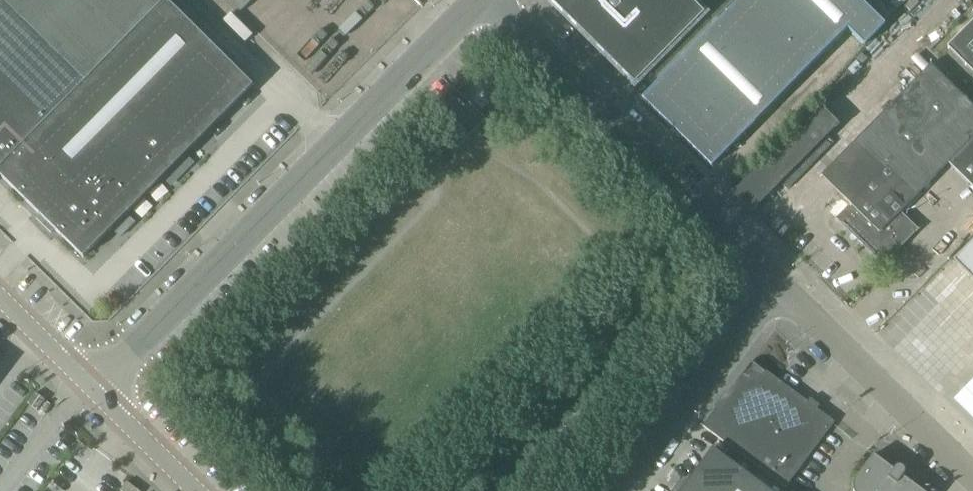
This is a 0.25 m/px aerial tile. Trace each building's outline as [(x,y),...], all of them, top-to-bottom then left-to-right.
[(252,87),(166,1),(168,0),(0,0),(0,176),(83,258),(252,87)] [(580,30),(591,19),(595,23),(594,24),(594,25),(594,26),(594,27),(595,29),(596,30),(597,30),(599,30),(600,30),(601,29),(602,30),(591,41),(634,84),(704,14),(690,0),(549,0),(580,30)] [(711,167),(711,168),(711,167),(754,124),(754,123),(847,29),(864,46),(885,25),(859,0),(740,0),(715,25),(641,99),(711,167)] [(967,32),(966,31),(964,32),(965,33),(950,49),(949,48),(948,49),(949,50),(950,50),(965,65),(965,66),(966,68),(967,67),(972,73),(972,26),(967,32)] [(930,65),(821,176),(849,205),(835,219),(883,266),(918,231),(900,213),(948,164),(972,189),(972,108),(930,65)] [(953,262),(972,282),(972,241),(953,262)] [(702,427),(785,488),(834,423),(816,410),(819,406),(809,399),(807,403),(751,361),(702,427)] [(27,404),(28,405),(37,412),(45,401),(35,394),(27,404)] [(681,490),(768,490),(712,449),(681,490)] [(908,482),(902,478),(903,476),(904,475),(904,474),(904,472),(904,471),(904,470),(903,469),(901,467),(900,467),(898,467),(897,467),(896,468),(895,469),(894,469),(893,471),(873,455),(857,477),(855,479),(854,481),(853,483),(853,485),(852,487),(852,489),(853,490),(920,490),(908,482)] [(122,490),(121,490),(138,490),(127,483),(122,490)]
